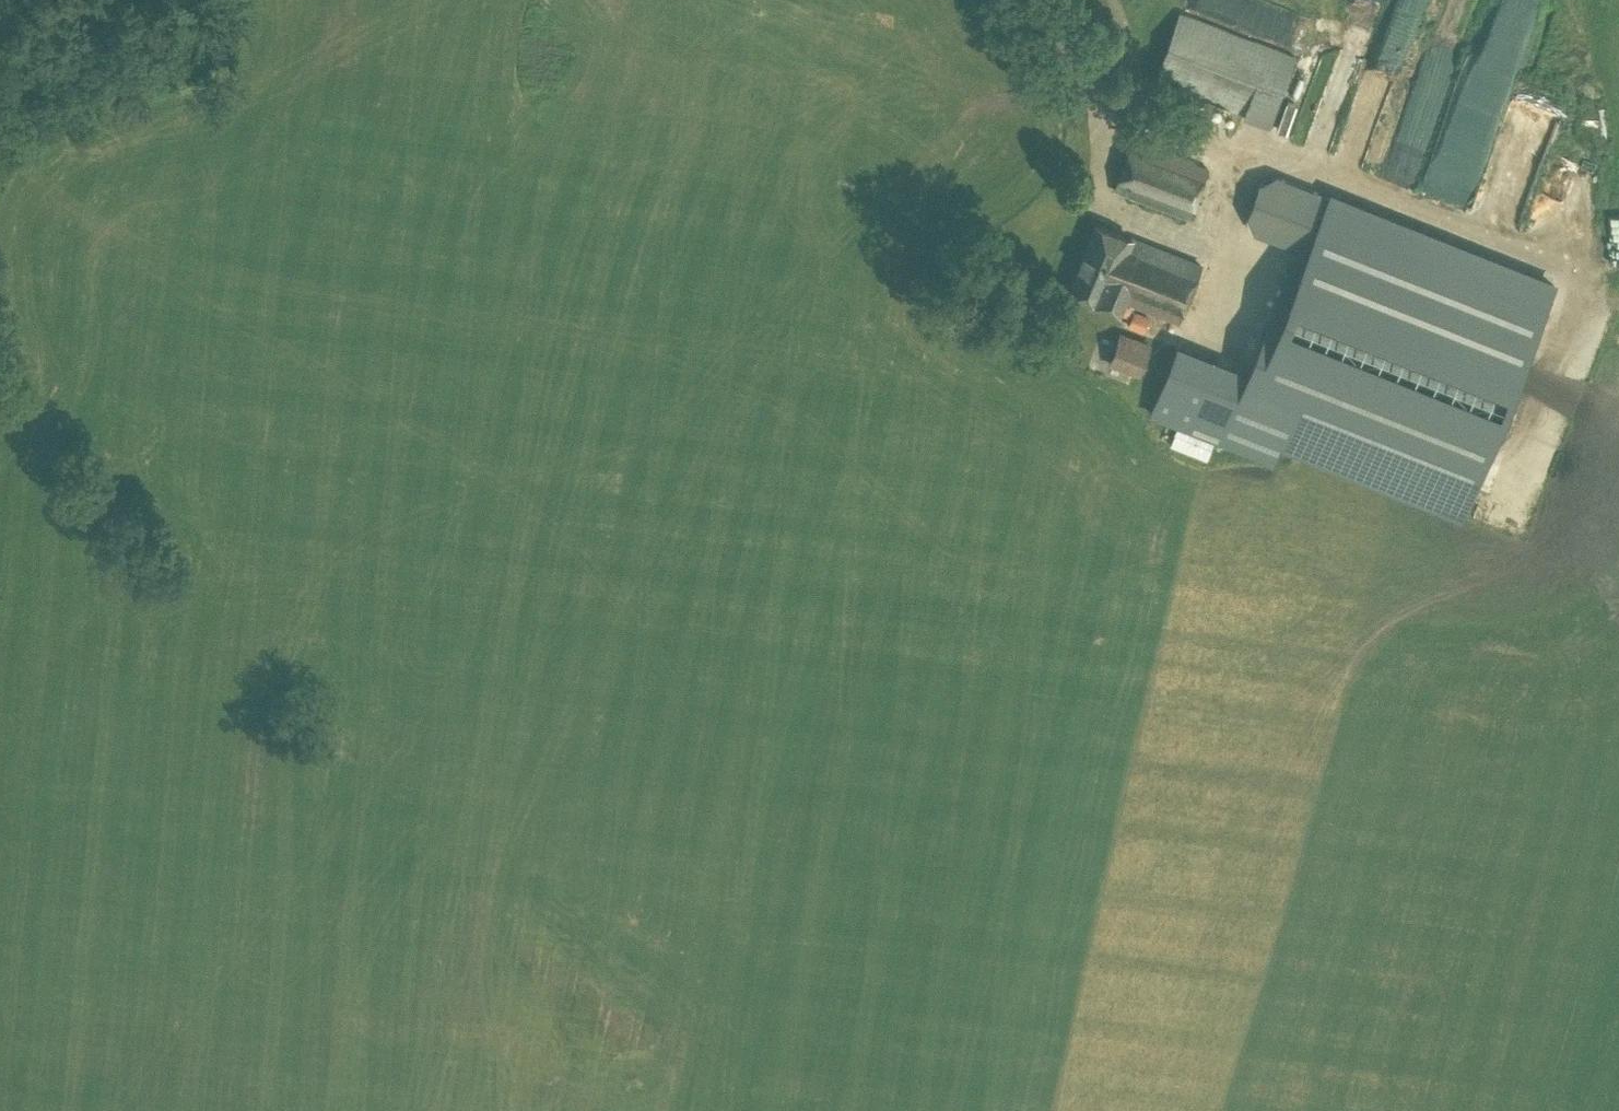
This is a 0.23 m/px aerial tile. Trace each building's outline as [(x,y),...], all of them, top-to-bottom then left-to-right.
[(1270,123),(1295,56),(1178,13),(1154,80),(1270,123)] [(1415,119),(1439,124),(1444,100),(1421,95),(1415,119)] [(1188,218),(1207,169),(1132,141),(1114,191),(1188,218)] [(1554,187),(1569,197),(1588,170),(1573,160),(1554,187)] [(1253,235),(1303,254),(1298,269),(1289,266),(1277,297),(1248,372),(1220,361),(1192,432),(1273,465),(1280,448),(1461,521),(1557,282),(1330,191),(1328,196),(1276,176),(1260,182),(1246,216),(1253,235)] [(1176,324),(1199,267),(1094,225),(1068,291),(1094,301),(1092,306),(1119,317),(1120,315),(1128,318),(1132,308),(1124,305),(1125,303),(1176,324)] [(1138,314),(1133,329),(1147,333),(1152,318),(1138,314)] [(1152,344),(1119,332),(1107,365),(1139,378),(1152,344)] [(1192,432),(1220,361),(1177,343),(1148,415),(1192,432)]
